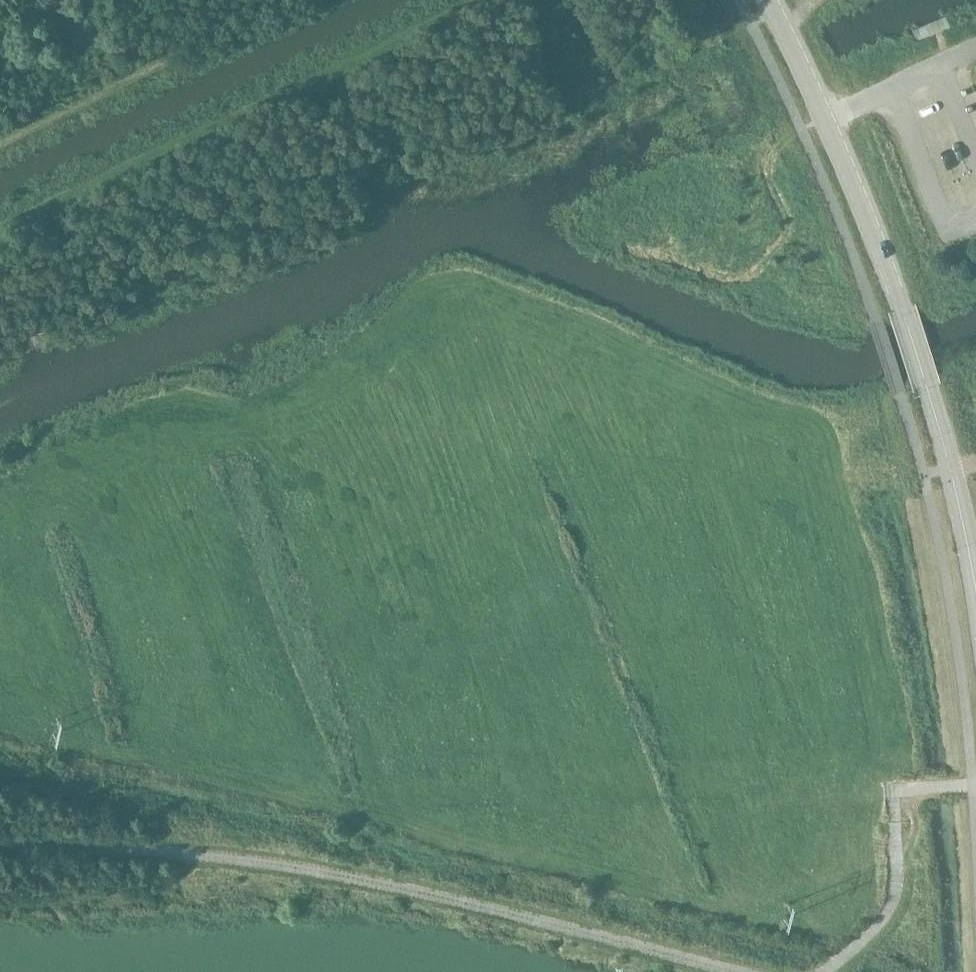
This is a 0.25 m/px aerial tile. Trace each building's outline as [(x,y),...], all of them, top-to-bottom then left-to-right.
[(775,144),(794,139),(791,130),(773,135),(775,144)]
